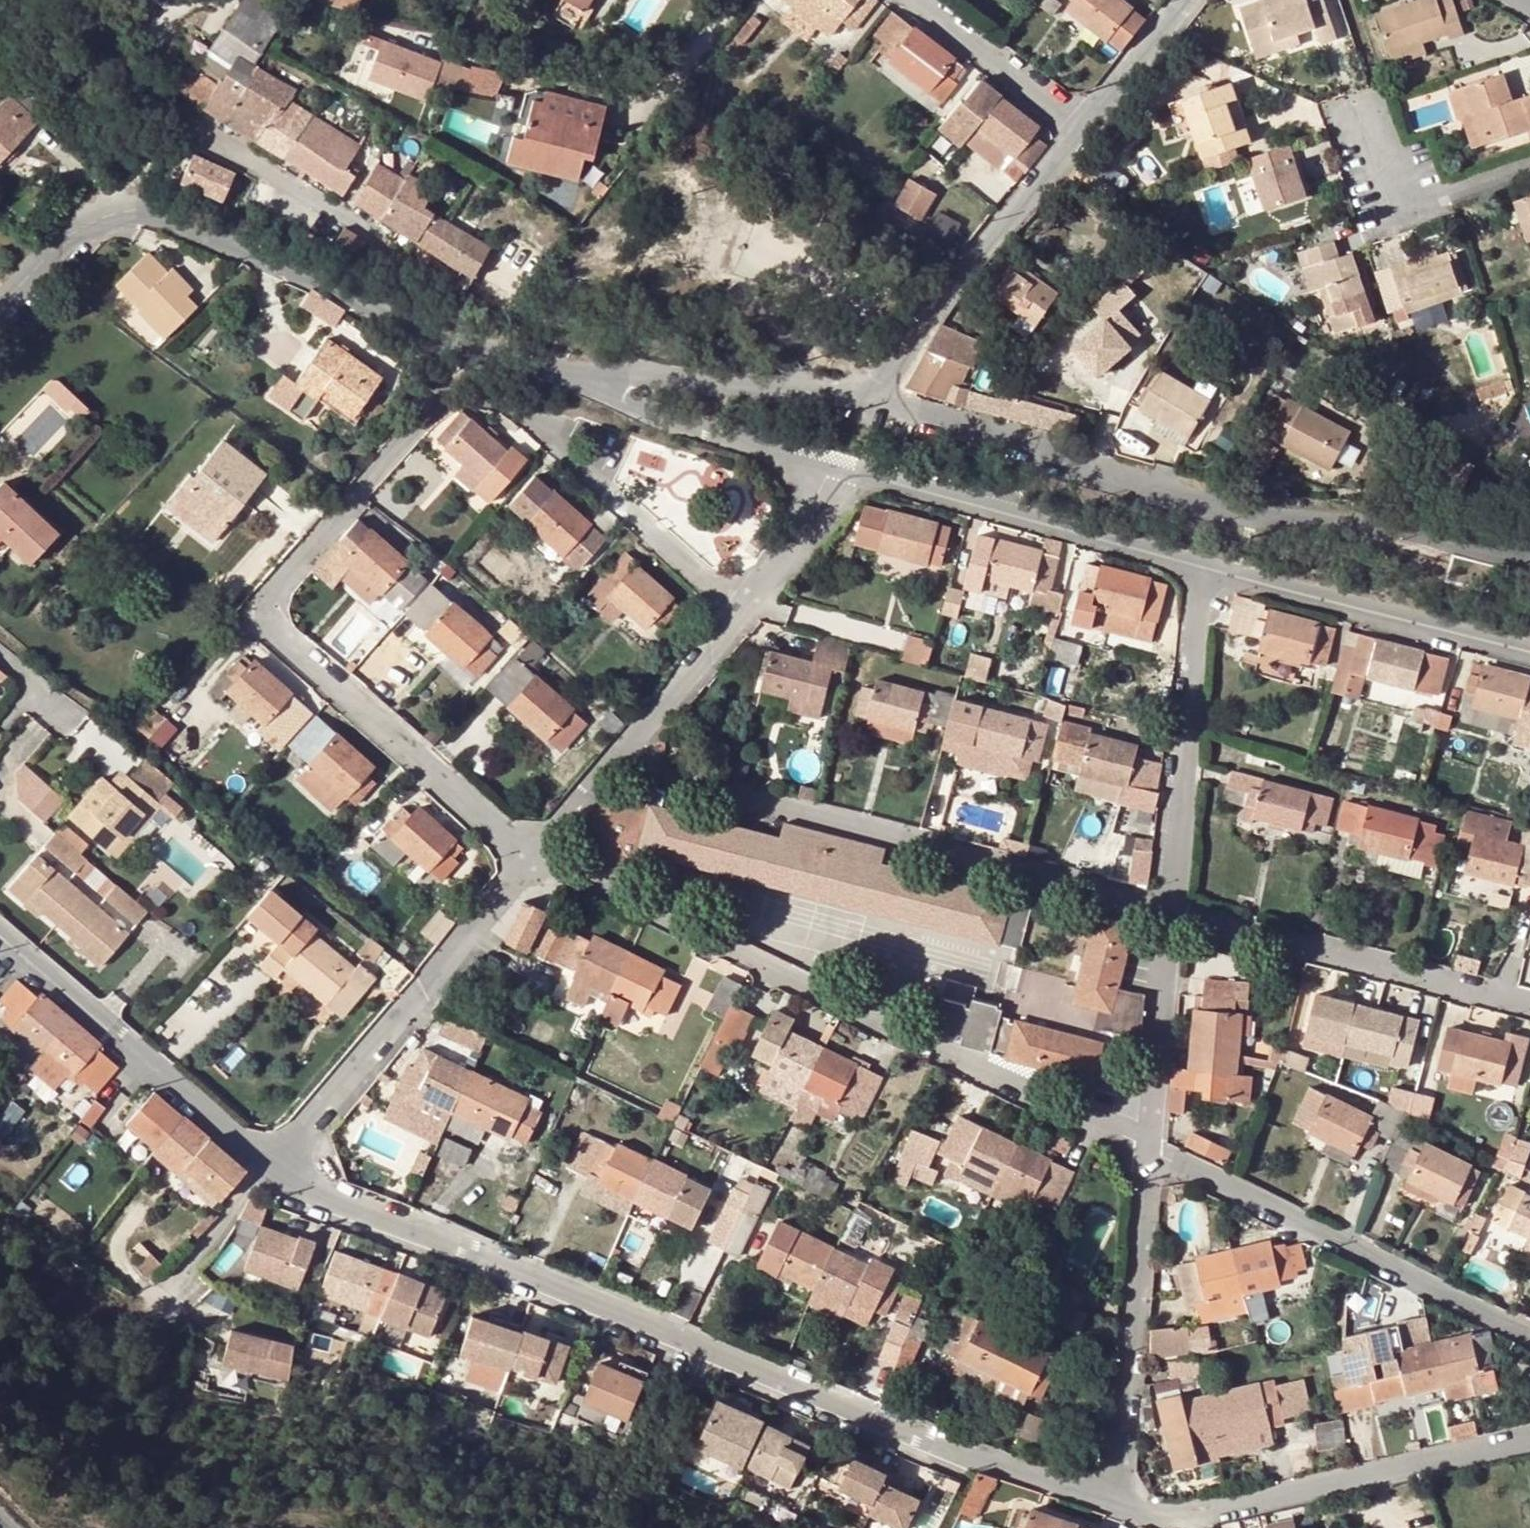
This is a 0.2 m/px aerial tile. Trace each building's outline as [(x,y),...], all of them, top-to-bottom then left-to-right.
[(244,88),(257,67),(253,65),(251,64),(280,19),(251,0),(244,0),(212,50),(232,64),(224,76),(244,88)] [(357,12),(360,0),(309,0),(357,12)] [(584,11),(565,0),(557,0),(550,13),(575,28),(584,11)] [(584,11),(586,9),(591,0),(565,0),(584,11)] [(586,9),(592,13),(600,0),(591,0),(586,9)] [(817,28),(827,35),(839,21),(852,31),(875,1),(875,0),(782,0),(800,14),(817,28)] [(1056,0),(1045,0),(1040,6),(1052,15),(1061,4),(1056,0)] [(1066,9),(1121,51),(1145,18),(1121,0),(1072,0),(1066,9)] [(1296,33),(1316,27),(1321,43),(1337,38),(1326,0),(1312,0),(1308,1),(1307,0),(1262,0),(1241,7),(1255,48),(1283,38),(1282,33),(1295,29),(1296,33)] [(1438,0),(1416,0),(1378,13),(1391,52),(1423,42),(1448,33),(1450,38),(1464,34),(1453,1),(1440,6),(1438,0)] [(942,101),(966,71),(891,12),(874,35),(894,51),(886,61),(889,63),(927,93),(929,91),(942,101)] [(812,34),(817,28),(800,14),(795,21),(812,34)] [(754,27),(746,21),(732,38),(741,45),(754,27)] [(1259,58),(1299,44),(1296,33),(1295,29),(1282,33),(1283,38),(1255,48),(1259,58)] [(370,78),(428,103),(434,89),(465,93),(474,70),(447,58),(444,64),(386,40),(370,78)] [(1394,63),(1426,51),(1423,42),(1391,52),(1394,63)] [(579,59),(584,52),(577,49),(574,55),(579,59)] [(835,63),(844,58),(845,57),(841,50),(831,55),(835,63)] [(191,83),(183,95),(204,108),(217,86),(218,84),(183,63),(176,74),(191,83)] [(927,93),(889,63),(881,73),(933,113),(942,101),(929,91),(927,93)] [(257,67),(244,88),(262,99),(241,132),(260,143),(288,99),(295,88),(257,67)] [(1491,140),(1529,126),(1529,95),(1514,100),(1505,74),(1463,87),(1471,114),(1484,111),(1491,140)] [(244,88),(224,76),(218,84),(217,86),(237,98),(223,121),(241,132),(262,99),(244,88)] [(978,82),(977,83),(960,104),(957,103),(936,129),(959,148),(963,144),(975,128),(1012,156),(1023,165),(1040,142),(1031,135),(1037,127),(978,82)] [(1228,103),(1236,100),(1230,84),(1182,100),(1201,157),(1250,140),(1245,126),(1236,129),(1231,113),(1228,103)] [(21,85),(10,96),(33,118),(44,107),(21,85)] [(217,86),(204,108),(203,109),(223,121),(237,98),(217,86)] [(1459,119),(1472,115),(1471,114),(1463,87),(1450,90),(1459,119)] [(523,139),(513,137),(507,164),(578,181),(584,159),(593,161),(605,106),(535,90),(523,139)] [(10,96),(0,107),(0,161),(38,122),(33,118),(10,96)] [(313,116),(288,99),(260,143),(284,158),(313,116)] [(1236,100),(1228,103),(1231,113),(1240,111),(1236,100)] [(1471,114),(1472,115),(1480,143),(1491,140),(1484,111),(1471,114)] [(313,116),(284,158),(343,194),(353,177),(342,169),(359,145),(313,116)] [(1012,156),(975,128),(963,144),(1000,172),(1012,156)] [(424,141),(414,135),(410,142),(420,148),(424,141)] [(118,147),(128,156),(135,147),(125,139),(118,147)] [(1307,196),(1290,145),(1249,159),(1267,210),(1307,196)] [(381,218),(406,179),(414,167),(400,159),(392,171),(380,163),(357,203),(381,218)] [(229,203),(235,196),(222,186),(225,182),(208,168),(191,190),(221,214),(229,203)] [(422,208),(430,193),(406,179),(381,218),(453,265),(470,236),(422,208)] [(591,192),(600,199),(609,188),(599,181),(591,192)] [(939,196),(912,181),(897,207),(925,222),(939,196)] [(235,196),(229,203),(234,207),(239,200),(235,196)] [(1514,201),(1528,243),(1529,242),(1529,196),(1514,201)] [(364,241),(346,228),(331,250),(351,261),(364,241)] [(1399,235),(1371,244),(1378,265),(1406,256),(1399,235)] [(488,247),(470,236),(453,265),(451,268),(457,272),(448,288),(461,295),(470,280),(469,280),(488,247)] [(1299,251),(1305,273),(1320,269),(1326,288),(1321,290),(1334,332),(1374,319),(1353,252),(1339,257),(1334,241),(1299,251)] [(1439,257),(1437,251),(1409,260),(1411,265),(1439,257)] [(196,307),(188,297),(174,283),(173,285),(166,278),(170,275),(148,253),(117,284),(139,306),(137,309),(166,338),(196,307)] [(1462,293),(1449,253),(1439,257),(1411,265),(1409,260),(1393,265),(1407,310),(1462,293)] [(1016,263),(994,294),(1034,323),(1057,292),(1016,263)] [(1305,273),(1312,292),(1321,290),(1326,288),(1320,269),(1305,273)] [(173,285),(174,283),(188,297),(195,291),(175,270),(170,275),(166,278),(173,285)] [(1137,290),(1124,275),(1094,302),(1107,317),(1075,346),(1096,370),(1129,341),(1127,338),(1139,327),(1120,305),(1137,290)] [(314,291),(304,305),(335,325),(345,310),(314,291)] [(1407,310),(1395,314),(1396,320),(1408,317),(1407,310)] [(984,342),(971,336),(958,331),(943,324),(907,387),(946,398),(952,386),(956,387),(967,364),(973,366),(984,342)] [(309,414),(319,401),(326,391),(358,414),(384,379),(328,340),(296,385),(285,377),(270,399),(303,422),(309,414)] [(1199,418),(1210,400),(1162,371),(1140,408),(1158,418),(1188,437),(1199,418)] [(73,411),(81,401),(57,378),(45,393),(69,415),(73,411)] [(1511,379),(1478,391),(1482,403),(1515,390),(1511,379)] [(963,403),(969,390),(956,387),(952,386),(946,398),(963,403)] [(963,403),(996,413),(1000,398),(969,390),(963,403)] [(319,401),(351,424),(358,414),(326,391),(319,401)] [(1076,415),(1000,395),(1000,398),(996,413),(1071,435),(1076,415)] [(1287,399),(1268,434),(1331,467),(1349,431),(1287,399)] [(85,422),(93,412),(81,401),(73,411),(85,422)] [(437,440),(464,465),(481,481),(475,488),(490,502),(526,460),(511,447),(507,452),(462,412),(437,440)] [(1199,418),(1188,437),(1158,418),(1153,426),(1194,450),(1210,424),(1199,418)] [(812,429),(808,440),(825,446),(829,434),(812,429)] [(195,478),(191,475),(173,498),(180,505),(177,507),(190,517),(197,507),(216,522),(228,505),(224,502),(230,493),(245,504),(267,476),(224,441),(195,478)] [(1462,492),(1476,466),(1453,455),(1440,481),(1462,492)] [(475,488),(481,481),(464,465),(453,476),(471,492),(475,488)] [(534,477),(507,507),(524,523),(578,571),(605,541),(551,493),(534,477)] [(6,540),(32,563),(58,534),(4,484),(0,489),(0,546),(6,540)] [(173,498),(167,506),(214,542),(245,504),(230,493),(224,502),(228,505),(216,522),(197,507),(190,517),(177,507),(180,505),(173,498)] [(608,533),(619,521),(605,508),(594,520),(608,533)] [(865,509),(856,546),(940,566),(949,531),(865,509)] [(340,580),(351,568),(382,594),(401,610),(426,581),(371,533),(364,541),(354,532),(343,545),(339,542),(313,573),(333,589),(340,580)] [(1057,557),(1074,560),(1077,546),(1047,540),(1044,553),(997,541),(997,543),(984,539),(978,538),(965,587),(984,592),(987,580),(988,578),(1035,590),(1032,603),(1060,610),(1064,597),(1048,593),(1057,557)] [(623,555),(586,596),(599,608),(610,597),(623,609),(645,628),(653,621),(662,628),(679,607),(633,565),(636,562),(625,552),(623,555)] [(1048,593),(1064,597),(1074,560),(1057,557),(1048,593)] [(1158,621),(1167,585),(1091,566),(1087,565),(1081,590),(1073,621),(1094,626),(1098,606),(1158,621)] [(371,606),(382,594),(351,568),(340,580),(371,606)] [(501,647),(430,585),(404,613),(478,678),(496,658),(494,656),(501,647)] [(966,597),(952,593),(946,617),(961,621),(966,597)] [(623,609),(610,597),(599,608),(613,619),(623,609)] [(1263,640),(1262,649),(1325,665),(1334,628),(1276,614),(1277,607),(1240,598),(1232,632),(1263,640)] [(1158,621),(1098,606),(1094,626),(1137,636),(1153,640),(1158,621)] [(1053,639),(1054,636),(1056,628),(1042,625),(1039,636),(1053,639)] [(522,655),(532,643),(515,629),(506,640),(522,655)] [(1359,649),(1361,636),(1348,633),(1344,645),(1359,649)] [(910,635),(903,659),(928,666),(935,642),(910,635)] [(1085,644),(1054,636),(1053,639),(1049,655),(1080,664),(1085,644)] [(1359,649),(1344,645),(1338,670),(1364,676),(1439,695),(1448,658),(1361,636),(1359,649)] [(848,673),(854,647),(824,639),(818,664),(776,653),(765,692),(792,698),(807,702),(803,715),(825,720),(837,670),(848,673)] [(238,662),(248,671),(254,664),(244,655),(238,662)] [(532,667),(520,656),(490,689),(560,751),(585,723),(528,673),(532,667)] [(274,730),(266,738),(280,750),(311,713),(256,662),(248,671),(238,662),(212,690),(222,699),(230,690),(240,700),(266,723),(274,730)] [(1518,730),(1529,733),(1529,679),(1474,665),(1468,692),(1478,694),(1475,705),(1521,718),(1518,730)] [(0,669),(0,681),(10,676),(0,669)] [(1364,676),(1338,670),(1333,687),(1360,694),(1364,676)] [(948,727),(948,726),(952,711),(923,703),(925,691),(878,679),(876,691),(865,687),(857,715),(871,719),(867,730),(885,734),(888,723),(901,726),(913,730),(932,734),(935,724),(948,727)] [(923,703),(952,711),(955,700),(956,696),(939,691),(937,694),(925,691),(923,703)] [(789,711),(803,715),(807,702),(792,698),(789,711)] [(254,712),(240,700),(231,710),(245,723),(251,716),(254,712)] [(955,700),(952,711),(948,726),(966,731),(960,756),(990,763),(992,756),(993,751),(1017,756),(1033,760),(1042,722),(955,700)] [(1521,718),(1475,705),(1470,723),(1516,736),(1518,730),(1521,718)] [(1437,726),(1442,711),(1427,707),(1427,709),(1417,706),(1412,721),(1423,724),(1423,722),(1437,726)] [(1453,714),(1442,711),(1437,726),(1449,729),(1453,714)] [(612,736),(622,725),(612,716),(602,726),(612,736)] [(373,769),(316,718),(291,746),(311,763),(318,769),(307,780),(323,794),(333,784),(347,796),(348,798),(357,805),(376,784),(366,776),(373,769)] [(1092,729),(1062,722),(1054,753),(1067,756),(1062,774),(1080,779),(1081,774),(1123,784),(1120,795),(1136,799),(1138,787),(1156,791),(1162,764),(1136,758),(1139,747),(1091,735),(1092,729)] [(266,738),(274,730),(266,723),(258,732),(266,738)] [(885,734),(898,738),(901,726),(888,723),(885,734)] [(898,738),(910,741),(913,730),(901,726),(898,738)] [(1018,774),(1022,758),(993,751),(992,756),(990,763),(989,766),(1018,774)] [(990,763),(960,756),(959,761),(988,769),(989,766),(990,763)] [(146,759),(130,777),(158,802),(175,783),(146,759)] [(318,769),(311,763),(297,779),(333,811),(344,799),(347,796),(333,784),(323,794),(307,780),(318,769)] [(50,786),(25,765),(18,773),(20,802),(33,812),(52,788),(50,786)] [(1229,787),(1250,793),(1248,805),(1244,821),(1254,823),(1255,818),(1310,832),(1314,821),(1325,824),(1333,797),(1233,771),(1229,787)] [(1123,784),(1081,774),(1080,779),(1077,792),(1118,802),(1120,795),(1123,784)] [(123,837),(144,814),(150,819),(161,805),(158,802),(130,777),(118,791),(105,779),(71,817),(117,857),(129,843),(123,837)] [(52,788),(61,795),(67,788),(56,779),(50,786),(52,788)] [(590,832),(583,861),(598,868),(633,878),(641,849),(770,883),(781,839),(671,809),(674,793),(639,784),(635,801),(613,795),(610,807),(603,807),(582,831),(590,832)] [(817,801),(820,789),(803,785),(799,797),(817,801)] [(1226,800),(1248,805),(1250,793),(1229,787),(1226,800)] [(52,788),(33,812),(46,824),(66,800),(52,788)] [(1363,836),(1362,845),(1376,848),(1407,857),(1407,860),(1426,865),(1435,867),(1444,834),(1436,832),(1437,825),(1346,802),(1339,830),(1352,833),(1363,836)] [(396,866),(409,851),(449,889),(464,872),(453,863),(464,851),(419,810),(413,816),(403,808),(384,830),(386,832),(372,846),(396,866)] [(1508,843),(1513,822),(1465,811),(1457,843),(1474,847),(1468,873),(1516,885),(1516,883),(1529,886),(1529,849),(1508,843)] [(123,837),(129,843),(150,819),(144,814),(123,837)] [(66,823),(57,833),(82,855),(90,845),(66,823)] [(785,823),(781,839),(882,865),(886,849),(785,823)] [(78,873),(89,861),(82,855),(57,833),(46,846),(78,873)] [(1363,836),(1352,833),(1350,842),(1362,845),(1363,836)] [(871,909),(882,865),(781,839),(770,883),(871,909)] [(1136,852),(1153,853),(1154,842),(1138,840),(1136,852)] [(1423,878),(1426,865),(1407,860),(1407,857),(1376,848),(1372,864),(1423,878)] [(1136,852),(1132,884),(1149,888),(1153,853),(1136,852)] [(26,904),(31,899),(45,911),(73,934),(86,947),(83,951),(100,966),(128,934),(38,856),(10,889),(26,904)] [(85,879),(97,867),(89,861),(78,873),(85,879)] [(882,865),(871,909),(1020,948),(1033,900),(1012,895),(1011,899),(882,865)] [(104,873),(97,867),(85,879),(93,886),(104,873)] [(99,892),(110,879),(104,873),(93,886),(99,892)] [(106,898),(117,885),(110,879),(99,892),(106,898)] [(106,898),(137,925),(148,911),(117,885),(106,898)] [(249,917),(281,944),(305,918),(272,891),(249,917)] [(1492,892),(1489,905),(1508,909),(1511,897),(1492,892)] [(39,918),(45,911),(31,899),(26,904),(25,905),(39,918)] [(1033,900),(1020,948),(1032,951),(1043,903),(1033,900)] [(507,941),(526,950),(545,914),(526,904),(507,941)] [(1078,990),(1089,994),(1086,1004),(1096,1007),(1091,1026),(1105,1030),(1123,1034),(1124,1024),(1136,1027),(1140,992),(1118,986),(1134,927),(1097,916),(1078,990)] [(305,918),(281,944),(262,966),(277,979),(286,968),(329,1003),(327,1004),(344,1018),(377,978),(361,965),(356,971),(314,935),(319,929),(305,918)] [(550,929),(539,951),(555,959),(566,937),(550,929)] [(610,993),(630,953),(596,937),(594,941),(573,931),(558,961),(579,970),(577,976),(595,985),(610,993)] [(66,941),(80,954),(83,951),(86,947),(73,934),(66,941)] [(664,969),(630,953),(610,993),(606,1002),(599,1015),(619,1025),(630,1003),(642,1008),(641,1010),(652,1015),(654,1011),(665,1016),(681,984),(661,975),(664,969)] [(1454,969),(1478,975),(1481,961),(1458,955),(1454,969)] [(1287,991),(1298,994),(1302,976),(1290,974),(1287,991)] [(726,1018),(733,1004),(743,984),(725,975),(708,1010),(726,1018)] [(591,995),(595,985),(577,976),(568,999),(585,1007),(591,995)] [(33,1066),(45,1052),(72,1020),(43,995),(40,999),(19,981),(2,1001),(12,1010),(5,1018),(24,1035),(13,1049),(33,1066)] [(1194,1048),(1194,1055),(1239,1059),(1243,1015),(1244,1000),(1249,1000),(1251,985),(1207,981),(1205,998),(1204,1011),(1198,1010),(1194,1048)] [(591,995),(606,1002),(610,993),(595,985),(591,995)] [(1078,990),(1074,1001),(1086,1004),(1089,994),(1078,990)] [(1311,1032),(1347,1041),(1349,1031),(1352,1022),(1373,1028),(1378,1009),(1362,1005),(1321,995),(1314,1021),(1311,1032)] [(1094,1053),(1096,1041),(1017,1021),(1017,1024),(1010,1022),(1011,1018),(1001,1016),(1002,1010),(997,1008),(998,1005),(974,1000),(972,1009),(966,1007),(967,1004),(942,998),(934,1030),(958,1036),(959,1035),(964,1036),(963,1044),(986,1050),(987,1049),(992,1050),(993,1048),(1008,1052),(1006,1058),(1094,1079),(1100,1055),(1094,1053)] [(733,1004),(726,1018),(718,1034),(736,1042),(750,1012),(733,1004)] [(1349,1031),(1347,1041),(1405,1057),(1414,1059),(1424,1021),(1405,1016),(1379,1010),(1378,1009),(1373,1028),(1352,1022),(1349,1031)] [(760,1090),(795,1107),(824,1049),(789,1031),(794,1020),(776,1011),(754,1058),(772,1067),(760,1090)] [(468,1043),(475,1029),(448,1016),(441,1032),(468,1045),(468,1043)] [(0,1023),(0,1037),(13,1049),(24,1035),(5,1018),(0,1023)] [(100,1044),(72,1020),(45,1052),(71,1075),(82,1085),(87,1081),(100,1092),(120,1069),(97,1048),(100,1044)] [(1123,1034),(1135,1037),(1136,1027),(1124,1024),(1123,1034)] [(1458,1059),(1455,1069),(1516,1085),(1528,1038),(1510,1033),(1508,1043),(1451,1028),(1444,1057),(1458,1059)] [(482,1049),(489,1035),(475,1029),(468,1043),(482,1049)] [(1094,1053),(1100,1055),(1103,1043),(1096,1041),(1094,1053)] [(1272,1042),(1270,1061),(1280,1062),(1284,1063),(1289,1043),(1272,1042)] [(396,1100),(447,1126),(454,1110),(473,1071),(426,1048),(416,1068),(412,1066),(396,1100)] [(874,1073),(824,1049),(795,1107),(790,1118),(798,1122),(806,1105),(813,1109),(821,1095),(850,1110),(848,1114),(885,1130),(905,1088),(889,1080),(892,1074),(877,1067),(874,1073)] [(71,1075),(45,1052),(33,1066),(30,1070),(57,1092),(71,1075)] [(1237,1076),(1239,1059),(1194,1055),(1193,1071),(1176,1070),(1174,1085),(1173,1085),(1171,1110),(1184,1111),(1186,1088),(1209,1090),(1227,1091),(1227,1098),(1250,1100),(1252,1076),(1237,1076)] [(1454,1085),(1478,1091),(1482,1076),(1457,1070),(1454,1085)] [(533,1096),(531,1100),(473,1071),(454,1110),(512,1138),(514,1134),(528,1139),(542,1109),(540,1108),(544,1101),(533,1096)] [(118,1117),(129,1127),(156,1150),(185,1118),(155,1093),(152,1096),(130,1077),(112,1098),(124,1109),(118,1117)] [(1089,1101),(1091,1092),(1074,1087),(1071,1096),(1089,1101)] [(1391,1137),(1405,1109),(1394,1105),(1392,1108),(1380,1102),(1372,1117),(1312,1087),(1294,1121),(1329,1139),(1356,1153),(1361,1143),(1370,1147),(1378,1130),(1391,1137)] [(1227,1091),(1209,1090),(1209,1097),(1227,1098),(1227,1091)] [(806,1105),(798,1122),(810,1128),(818,1113),(835,1122),(841,1111),(848,1114),(850,1110),(821,1095),(813,1109),(806,1105)] [(674,1124),(679,1114),(682,1108),(667,1100),(660,1116),(671,1121),(674,1124)] [(454,1110),(447,1126),(446,1127),(478,1142),(478,1140),(505,1153),(512,1138),(454,1110)] [(691,1119),(679,1114),(674,1124),(686,1129),(691,1119)] [(965,1167),(959,1178),(993,1195),(1018,1144),(961,1117),(943,1155),(952,1160),(965,1167)] [(222,1198),(246,1170),(185,1118),(156,1150),(186,1176),(190,1172),(222,1198)] [(111,1148),(138,1171),(156,1150),(129,1127),(111,1148)] [(914,1168),(909,1180),(932,1190),(940,1171),(931,1167),(942,1142),(914,1130),(900,1161),(914,1168)] [(601,1182),(634,1198),(652,1160),(620,1144),(617,1149),(583,1132),(567,1165),(587,1175),(590,1170),(604,1177),(601,1182)] [(1195,1132),(1187,1146),(1210,1157),(1217,1143),(1195,1132)] [(1424,1186),(1441,1194),(1464,1205),(1482,1170),(1403,1132),(1385,1167),(1424,1186)] [(447,1137),(439,1155),(465,1167),(473,1149),(447,1137)] [(1062,1139),(1057,1148),(1067,1153),(1072,1144),(1062,1139)] [(1356,1153),(1329,1139),(1324,1150),(1350,1164),(1356,1153)] [(1498,1153),(1511,1159),(1514,1146),(1503,1141),(1498,1153)] [(1233,1151),(1217,1143),(1210,1157),(1226,1165),(1233,1151)] [(1018,1144),(993,1195),(1028,1211),(1034,1200),(1057,1210),(1075,1172),(1018,1144)] [(1505,1170),(1511,1159),(1498,1153),(1493,1164),(1505,1170)] [(652,1160),(634,1198),(638,1200),(670,1216),(672,1210),(695,1222),(711,1189),(652,1160)] [(965,1167),(952,1160),(946,1172),(959,1178),(965,1167)] [(626,1214),(634,1198),(601,1182),(604,1177),(590,1170),(587,1175),(579,1192),(592,1198),(626,1214)] [(215,1205),(222,1198),(190,1172),(186,1176),(183,1178),(215,1205)] [(1511,1185),(1528,1193),(1529,1188),(1529,1179),(1517,1173),(1511,1185)] [(724,1248),(749,1200),(758,1182),(745,1175),(712,1241),(724,1248)] [(749,1200),(724,1249),(739,1257),(763,1207),(772,1190),(757,1183),(749,1200)] [(1498,1222),(1529,1237),(1529,1194),(1528,1193),(1511,1185),(1494,1220),(1498,1222)] [(1436,1202),(1441,1194),(1424,1186),(1420,1195),(1436,1202)] [(503,1206),(515,1212),(522,1199),(509,1193),(503,1206)] [(638,1200),(632,1213),(664,1228),(670,1216),(638,1200)] [(263,1209),(245,1202),(235,1221),(256,1230),(263,1209)] [(1498,1222),(1495,1228),(1499,1231),(1496,1236),(1523,1249),(1526,1244),(1529,1246),(1529,1237),(1498,1222)] [(817,1288),(835,1250),(801,1233),(798,1238),(778,1228),(761,1261),(758,1267),(779,1278),(782,1272),(817,1288)] [(256,1230),(239,1274),(294,1293),(311,1246),(294,1240),(293,1243),(256,1230)] [(1271,1247),(1269,1243),(1234,1251),(1243,1292),(1281,1284),(1280,1280),(1298,1275),(1297,1270),(1307,1268),(1301,1245),(1287,1247),(1286,1243),(1271,1247)] [(869,1266),(835,1250),(817,1288),(849,1304),(851,1300),(875,1312),(887,1317),(893,1303),(883,1298),(890,1282),(896,1269),(873,1258),(869,1266)] [(1228,1296),(1243,1292),(1234,1251),(1197,1260),(1196,1262),(1179,1266),(1188,1306),(1196,1304),(1200,1323),(1232,1315),(1228,1296)] [(361,1302),(379,1303),(388,1279),(340,1261),(324,1307),(361,1302)] [(416,1286),(389,1276),(388,1279),(379,1303),(391,1303),(434,1308),(436,1303),(414,1295),(416,1286)] [(890,1282),(883,1298),(893,1303),(900,1288),(890,1282)] [(1281,1284),(1243,1292),(1251,1327),(1274,1322),(1270,1308),(1286,1305),(1281,1284)] [(414,1295),(436,1303),(439,1294),(416,1286),(414,1295)] [(849,1304),(817,1288),(810,1303),(809,1304),(842,1319),(844,1314),(868,1326),(875,1312),(851,1300),(849,1304)] [(922,1300),(905,1293),(894,1320),(911,1327),(916,1316),(922,1300)] [(372,1323),(379,1303),(361,1302),(324,1307),(357,1318),(350,1340),(364,1345),(372,1323)] [(391,1303),(379,1303),(372,1323),(423,1341),(434,1308),(391,1303)] [(995,1376),(1014,1338),(957,1310),(938,1348),(950,1355),(995,1376)] [(911,1327),(910,1329),(899,1356),(915,1362),(932,1323),(916,1316),(911,1327)] [(1400,1353),(1435,1345),(1429,1318),(1400,1321),(1401,1325),(1370,1332),(1349,1336),(1349,1348),(1340,1350),(1348,1385),(1366,1382),(1371,1381),(1379,1379),(1375,1362),(1385,1360),(1389,1376),(1403,1373),(1400,1353)] [(895,1365),(899,1356),(910,1329),(895,1323),(880,1359),(895,1365)] [(501,1380),(502,1377),(515,1341),(481,1330),(466,1324),(454,1355),(470,1361),(468,1367),(501,1380)] [(481,1330),(515,1341),(515,1340),(517,1336),(484,1324),(481,1330)] [(1188,1328),(1151,1332),(1152,1357),(1191,1352),(1189,1335),(1188,1328)] [(1435,1345),(1443,1382),(1444,1387),(1473,1380),(1476,1393),(1499,1388),(1490,1353),(1495,1351),(1491,1331),(1435,1345)] [(223,1333),(214,1368),(278,1385),(286,1350),(223,1333)] [(1213,1350),(1210,1333),(1189,1335),(1191,1352),(1213,1350)] [(1059,1360),(1014,1338),(995,1376),(1028,1392),(1030,1393),(1032,1388),(1043,1393),(1059,1360)] [(515,1340),(515,1341),(502,1377),(547,1392),(559,1355),(515,1340)] [(1389,1376),(1379,1379),(1371,1381),(1375,1398),(1443,1382),(1435,1345),(1400,1353),(1403,1373),(1389,1376)] [(988,1391),(995,1376),(950,1355),(944,1368),(988,1391)] [(1199,1360),(1169,1363),(1170,1379),(1200,1376),(1199,1360)] [(612,1380),(639,1391),(643,1381),(615,1370),(612,1380)] [(578,1413),(622,1431),(639,1391),(612,1380),(595,1372),(578,1413)] [(995,1376),(988,1391),(988,1393),(1020,1409),(1028,1392),(995,1376)] [(1444,1387),(1447,1400),(1476,1393),(1473,1380),(1444,1387)] [(1274,1382),(1205,1398),(1214,1440),(1272,1427),(1271,1422),(1284,1419),(1283,1416),(1310,1409),(1303,1381),(1277,1387),(1274,1382)] [(1375,1398),(1371,1381),(1366,1382),(1336,1389),(1340,1410),(1376,1401),(1375,1398)] [(1199,1464),(1219,1460),(1214,1440),(1205,1398),(1184,1403),(1182,1393),(1159,1400),(1175,1470),(1199,1464)] [(739,1431),(742,1424),(712,1410),(709,1417),(739,1431)] [(1037,1441),(1046,1419),(1030,1413),(1021,1436),(1037,1441)] [(742,1424),(739,1431),(709,1417),(691,1457),(738,1479),(759,1432),(742,1424)] [(1451,1427),(1453,1442),(1479,1436),(1475,1421),(1451,1427)] [(1342,1422),(1317,1425),(1319,1449),(1345,1445),(1342,1422)] [(1272,1427),(1214,1440),(1219,1458),(1276,1444),(1272,1427)] [(802,1454),(761,1436),(742,1478),(785,1496),(802,1454)] [(834,1501),(869,1518),(883,1488),(848,1471),(834,1501)] [(991,1492),(996,1478),(980,1473),(974,1486),(985,1490),(991,1492)] [(985,1490),(974,1486),(967,1499),(961,1513),(972,1517),(985,1490)] [(869,1518),(864,1527),(905,1527),(911,1515),(900,1510),(889,1505),(892,1499),(895,1494),(883,1488),(869,1518)] [(892,1499),(889,1505),(900,1510),(902,1504),(892,1499)] [(1032,1508),(1026,1527),(1082,1527),(1079,1527),(1080,1524),(1032,1508)] [(962,1519),(967,1521),(970,1522),(972,1517),(961,1513),(959,1517),(962,1519)] [(1268,1527),(1296,1527),(1295,1518),(1267,1525),(1268,1527)]
